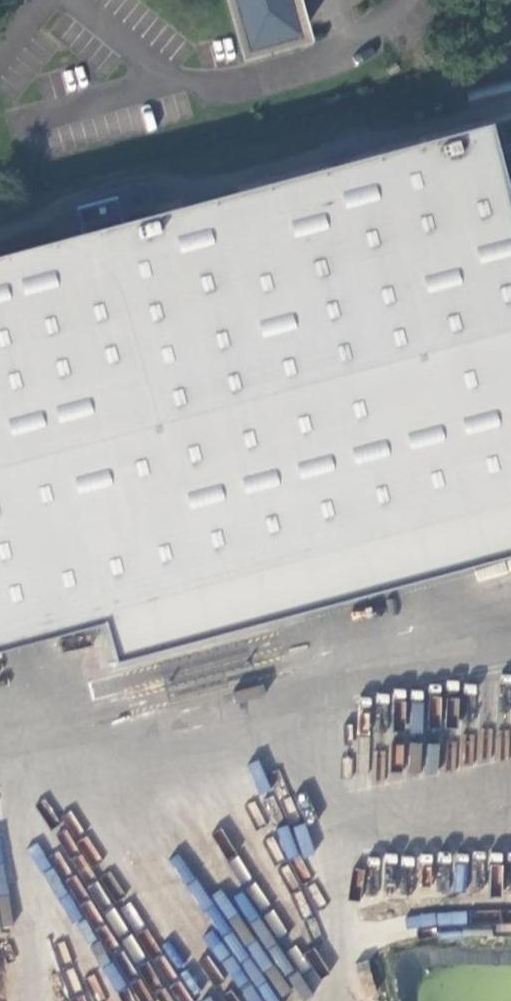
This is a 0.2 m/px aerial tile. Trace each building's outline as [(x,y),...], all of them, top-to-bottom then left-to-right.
[(276,0),(200,0),(211,42),(218,65),(287,44),(276,0)] [(64,94),(89,86),(82,66),(58,73),(64,94)] [(93,236),(145,428),(97,441),(120,528),(71,541),(95,628),(510,516),(510,233),(483,131),(118,229),(93,236)] [(76,230),(116,219),(152,210),(147,191),(70,212),(75,230),(76,230)] [(118,229),(116,219),(76,230),(78,239),(0,260),(0,653),(95,628),(71,541),(120,528),(97,441),(145,428),(93,236),(118,229)] [(95,628),(105,668),(510,559),(510,516),(95,628)] [(301,821),(275,833),(288,861),(314,848),(301,821)]
